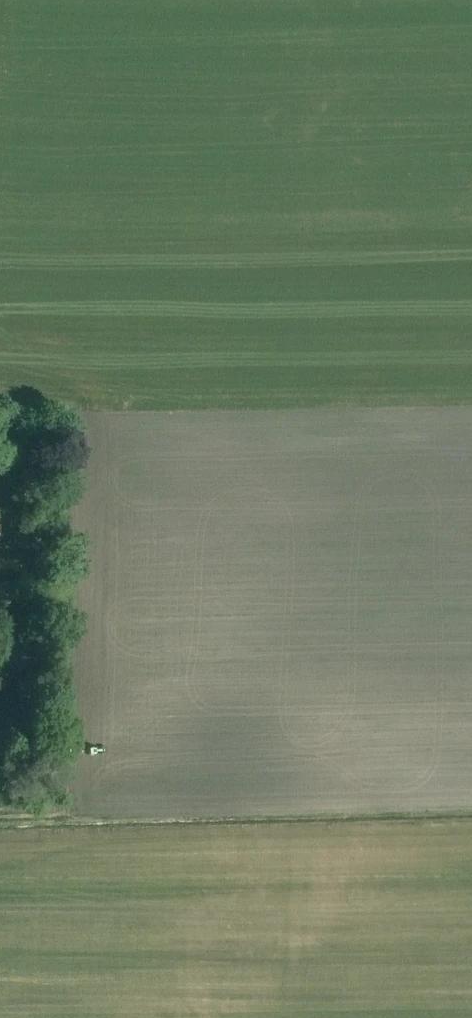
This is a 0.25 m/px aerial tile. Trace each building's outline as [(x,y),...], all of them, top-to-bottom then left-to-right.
[(41,429),(25,428),(24,439),(40,440),(41,429)]
